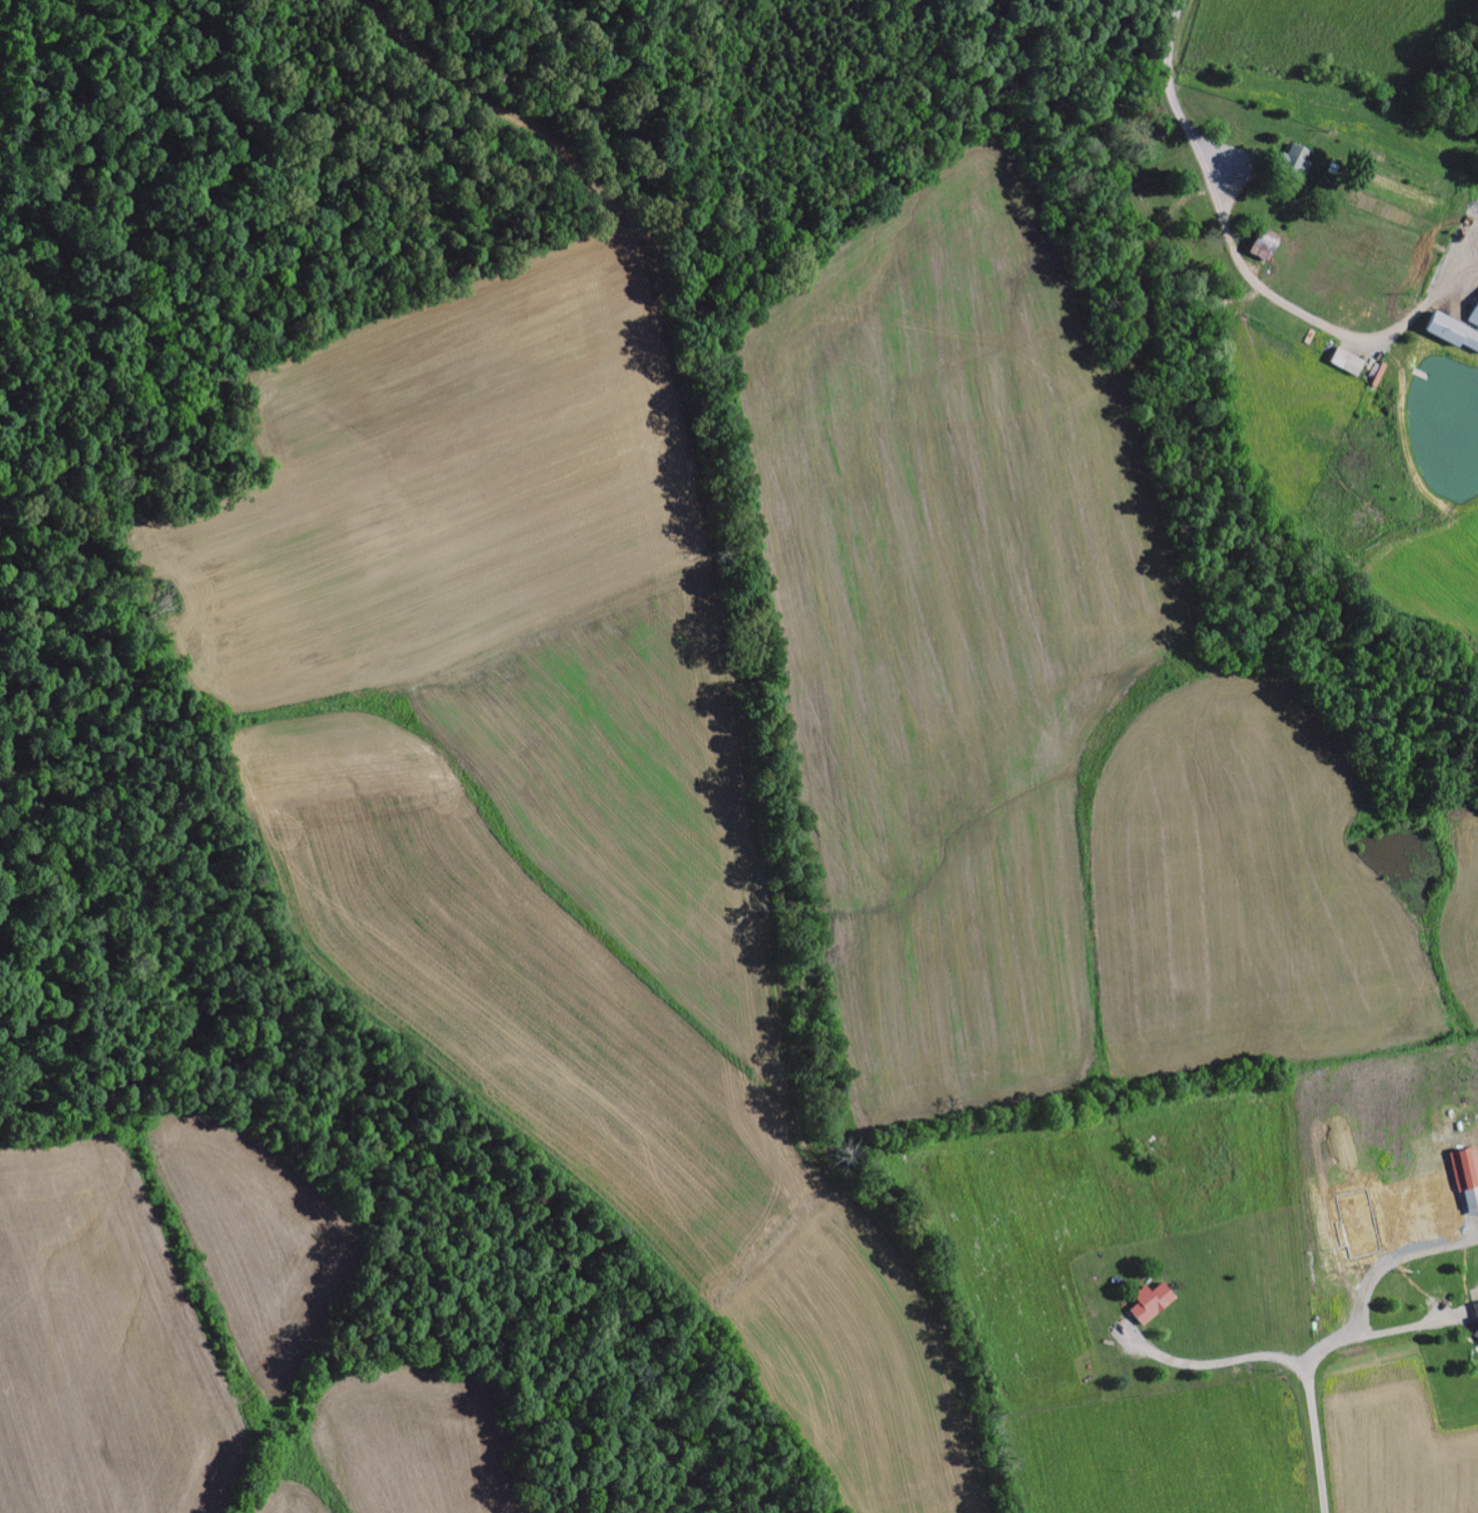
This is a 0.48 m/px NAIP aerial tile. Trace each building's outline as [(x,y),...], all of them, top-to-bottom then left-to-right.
[(1307,161),(1311,152),(1293,144),(1288,154),(1285,153),(1278,168),(1304,181),(1312,164),(1307,161)] [(1282,237),(1262,228),(1248,258),(1268,267),(1282,237)] [(1466,331),(1477,336),(1477,304),(1466,331)] [(1462,345),(1477,352),(1477,333),(1434,314),(1427,333),(1461,348),(1462,345)] [(1359,377),(1366,361),(1339,348),(1331,364),(1359,377)] [(1465,1192),(1470,1218),(1477,1216),(1477,1153),(1477,1148),(1450,1154),(1459,1194),(1465,1192)] [(1152,1293),(1147,1287),(1134,1297),(1139,1304),(1130,1312),(1144,1327),(1177,1300),(1164,1284),(1152,1293)]
